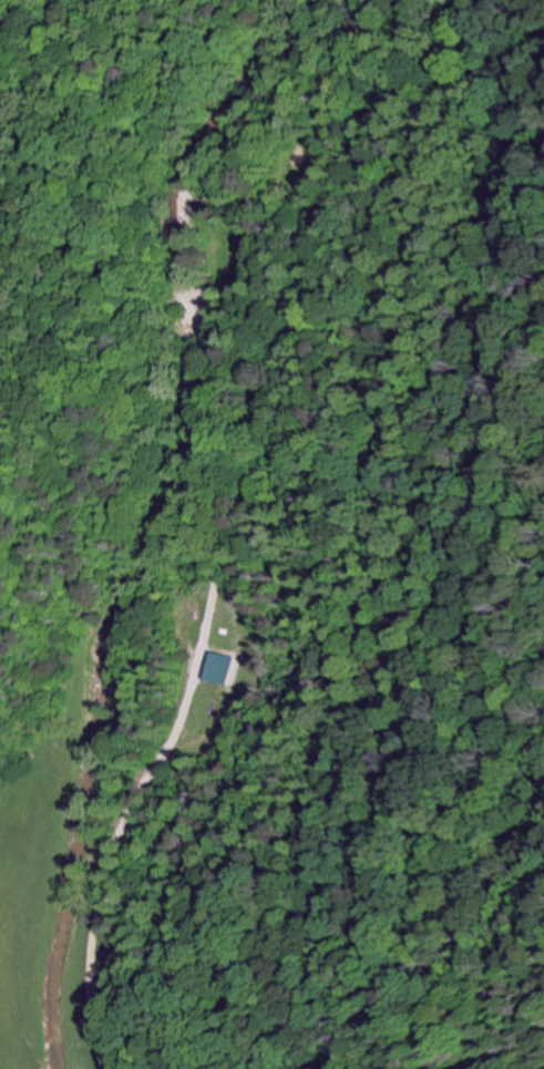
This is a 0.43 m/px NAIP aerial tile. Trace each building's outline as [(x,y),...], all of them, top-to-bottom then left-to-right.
[(238,683),(241,656),(220,652),(216,680),(238,683)]
